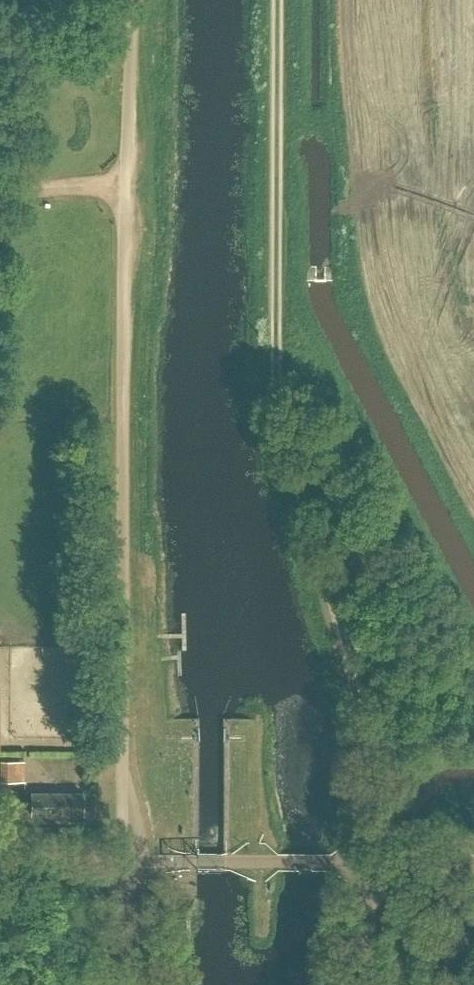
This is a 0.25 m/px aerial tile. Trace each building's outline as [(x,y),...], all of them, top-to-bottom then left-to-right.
[(2,760),(1,779),(13,780),(14,761),(2,760)] [(31,792),(31,813),(47,814),(82,814),(82,792),(47,791),(47,792),(31,792)]
